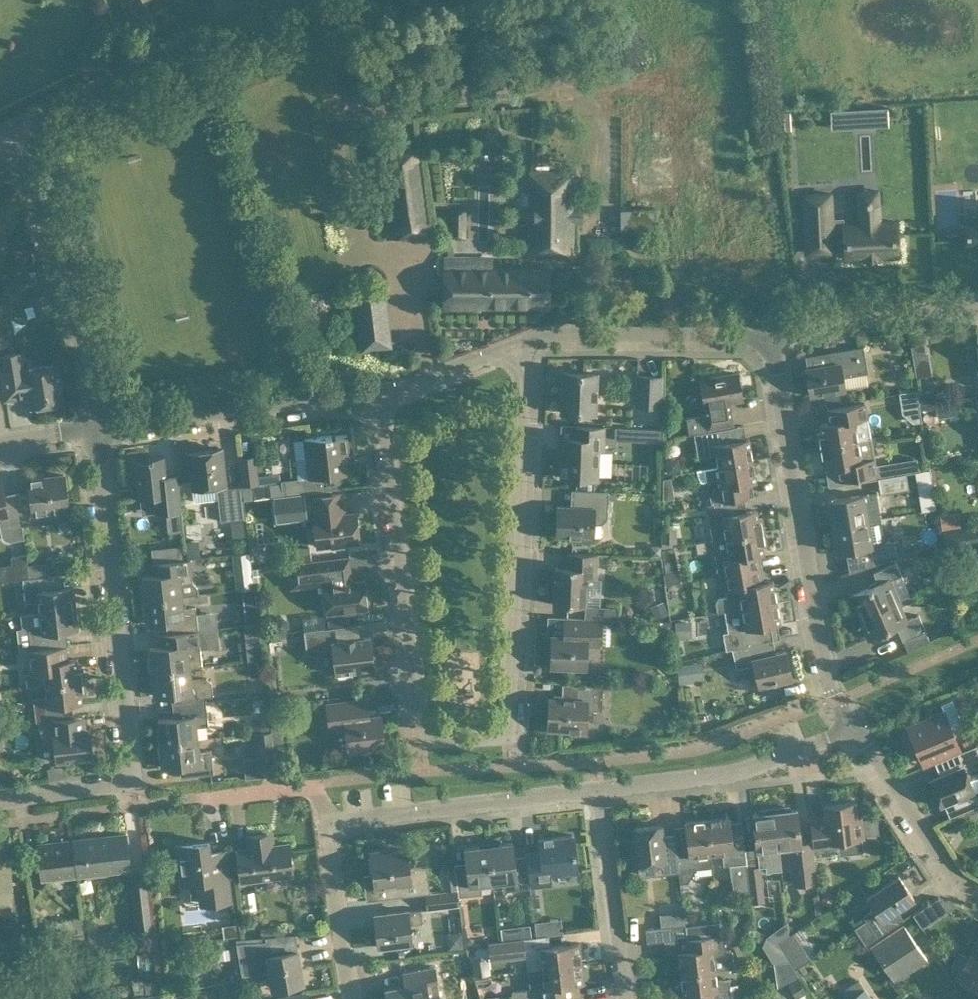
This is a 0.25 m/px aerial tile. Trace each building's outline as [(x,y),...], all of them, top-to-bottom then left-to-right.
[(886,108),(874,109),(875,126),(887,125),(886,108)] [(852,110),(840,111),(841,128),(853,127),(852,110)] [(388,237),(417,233),(430,232),(418,147),(378,152),(388,237)] [(583,223),(584,207),(576,207),(576,172),(530,171),(529,255),(575,255),(575,222),(583,223)] [(801,192),(805,254),(837,252),(836,237),(842,236),(844,259),(864,258),(864,259),(880,258),(880,257),(899,255),(897,220),(881,221),(879,188),(858,190),(860,223),(835,225),(833,190),(801,192)] [(656,209),(621,209),(620,229),(656,229),(656,209)] [(967,227),(968,246),(977,245),(977,227),(967,227)] [(445,269),(445,304),(548,305),(548,270),(445,269)] [(386,292),(354,296),(361,351),(393,347),(386,292)] [(37,302),(41,322),(58,318),(55,299),(37,302)] [(0,334),(0,348),(12,346),(10,333),(0,334)] [(923,341),(910,343),(912,355),(925,353),(923,341)] [(831,363),(806,367),(811,395),(825,393),(831,392),(845,389),(845,388),(843,376),(868,372),(867,366),(864,346),(829,351),(831,363)] [(0,355),(0,361),(2,375),(3,379),(6,398),(30,394),(32,406),(64,401),(57,361),(37,365),(34,365),(28,366),(25,367),(26,369),(18,371),(15,353),(0,355)] [(597,373),(563,372),(562,412),(596,413),(597,373)] [(701,379),(704,399),(706,405),(708,405),(709,414),(687,418),(689,433),(694,433),(707,431),(706,427),(733,422),(730,410),(725,411),(724,402),(742,399),(738,373),(701,379)] [(638,375),(637,405),(661,406),(662,376),(638,375)] [(831,392),(825,393),(827,405),(850,401),(848,389),(845,389),(831,392)] [(919,404),(917,392),(916,390),(899,392),(901,406),(919,404)] [(934,390),(917,392),(919,404),(935,401),(934,390)] [(953,399),(938,402),(940,414),(955,412),(953,399)] [(871,437),(869,425),(865,402),(847,405),(828,409),(830,422),(820,424),(821,432),(817,433),(819,446),(871,437)] [(599,426),(594,426),(574,425),(574,437),(561,437),(560,451),(563,451),(562,477),(582,478),(590,478),(597,478),(598,449),(604,449),(604,427),(599,426)] [(615,426),(615,439),(626,440),(626,427),(615,426)] [(704,455),(716,453),(718,465),(753,459),(749,438),(739,439),(736,426),(707,431),(694,433),(698,456),(704,455)] [(294,439),(298,477),(282,479),(284,494),(332,489),(341,488),(340,473),(347,473),(344,453),(349,453),(347,433),(332,435),(332,434),(305,437),(294,439)] [(877,473),(873,450),(871,437),(819,446),(822,460),(826,459),(827,467),(837,465),(840,479),(877,473)] [(244,495),(243,486),(227,487),(222,448),(189,451),(191,471),(192,477),(193,487),(217,485),(221,521),(246,517),(244,495)] [(156,512),(166,511),(169,531),(184,530),(182,509),(178,474),(166,475),(164,455),(149,456),(149,460),(137,462),(140,498),(154,497),(156,512)] [(260,494),(258,479),(258,475),(256,455),(240,457),(242,477),(243,486),(244,495),(260,494)] [(712,503),(745,497),(749,497),(747,483),(756,481),(753,459),(718,465),(697,469),(701,481),(708,481),(712,503)] [(930,469),(916,471),(922,511),(937,508),(930,469)] [(901,473),(883,476),(878,477),(881,492),(909,487),(906,472),(901,473)] [(30,491),(19,493),(23,525),(46,523),(44,511),(69,507),(65,475),(29,479),(30,491)] [(2,536),(6,539),(10,540),(25,538),(23,525),(19,493),(5,495),(3,483),(0,484),(0,521),(2,536)] [(284,494),(273,495),(277,521),(306,518),(307,526),(316,526),(318,546),(335,544),(340,543),(360,541),(356,512),(344,513),(342,492),(332,493),(332,489),(284,494)] [(570,540),(590,541),(594,541),(594,523),(600,524),(603,522),(606,520),(608,516),(609,491),(592,490),(572,489),(571,506),(558,505),(556,535),(570,536),(570,540)] [(868,519),(868,518),(866,507),(879,505),(876,491),(848,496),(828,500),(832,525),(868,519)] [(712,503),(707,504),(711,525),(713,539),(726,537),(765,530),(762,517),(758,517),(757,509),(747,511),(745,497),(712,503)] [(258,499),(247,500),(248,511),(254,510),(258,506),(258,499)] [(958,510),(940,513),(942,528),(960,525),(958,510)] [(885,542),(883,530),(880,516),(868,518),(868,519),(832,525),(837,551),(871,545),(874,564),(901,555),(898,539),(885,542)] [(244,520),(231,522),(233,538),(246,536),(244,520)] [(943,530),(946,547),(977,542),(977,524),(943,530)] [(713,539),(710,540),(712,553),(716,553),(719,574),(724,573),(724,574),(761,568),(759,554),(764,553),(763,545),(767,544),(765,530),(726,537),(713,539)] [(650,544),(650,555),(661,555),(661,544),(650,544)] [(176,545),(152,548),(154,562),(164,561),(177,560),(176,545)] [(310,547),(299,548),(300,560),(311,559),(310,547)] [(251,551),(233,553),(235,568),(252,566),(251,551)] [(26,553),(11,556),(15,579),(24,577),(24,578),(30,578),(26,553)] [(554,604),(574,605),(578,605),(587,605),(588,577),(597,578),(598,554),(592,553),(588,553),(568,553),(567,567),(555,567),(554,604)] [(328,613),(344,610),(348,610),(368,607),(364,580),(354,581),(350,555),(289,563),(252,566),(253,582),(290,578),(290,579),(324,575),(328,613)] [(35,557),(30,567),(43,575),(49,565),(35,557)] [(189,559),(184,559),(177,560),(164,561),(166,573),(143,575),(144,585),(142,585),(143,599),(183,595),(183,594),(198,593),(197,586),(194,582),(191,558),(189,559)] [(667,573),(664,573),(666,583),(681,580),(678,562),(665,565),(667,573)] [(860,615),(898,599),(890,579),(902,574),(896,562),(873,572),(878,583),(850,595),(854,605),(856,605),(860,615)] [(761,568),(724,574),(727,595),(718,597),(716,602),(718,612),(725,610),(777,601),(773,580),(763,581),(761,568)] [(30,578),(24,578),(27,601),(39,599),(40,612),(40,613),(76,608),(75,597),(74,587),(42,590),(39,590),(38,577),(30,578)] [(255,588),(243,589),(244,601),(256,600),(255,588)] [(172,621),(174,633),(218,627),(217,611),(197,613),(196,606),(184,607),(183,595),(143,599),(145,614),(147,614),(148,623),(172,621)] [(907,619),(898,599),(860,615),(865,626),(864,627),(868,637),(896,625),(903,641),(904,641),(908,650),(930,640),(926,631),(919,614),(907,619)] [(664,600),(650,606),(656,617),(669,612),(664,600)] [(723,631),(726,650),(732,649),(771,640),(773,639),(771,625),(781,623),(777,601),(725,610),(729,631),(723,631)] [(29,626),(32,649),(66,645),(68,645),(67,631),(75,630),(79,629),(76,608),(40,613),(40,612),(21,614),(22,627),(29,626)] [(259,623),(257,611),(246,612),(247,624),(259,623)] [(348,616),(328,619),(329,627),(334,627),(349,625),(348,616)] [(278,619),(275,624),(275,630),(280,633),(286,633),(290,628),(289,622),(284,618),(278,619)] [(601,619),(591,619),(585,619),(565,618),(564,635),(552,634),(551,666),(586,668),(587,645),(600,645),(601,619)] [(666,622),(655,628),(661,640),(672,634),(666,622)] [(688,622),(674,623),(675,636),(688,636),(688,622)] [(259,625),(245,626),(246,639),(261,637),(259,625)] [(151,647),(152,656),(149,657),(151,671),(190,667),(202,665),(201,653),(200,648),(220,646),(218,627),(174,633),(162,634),(163,646),(151,647)] [(336,673),(357,670),(358,676),(376,674),(372,636),(336,641),(334,627),(329,627),(304,631),(307,654),(333,651),(336,673)] [(771,640),(732,649),(737,668),(754,664),(754,667),(759,686),(792,678),(786,650),(774,653),(771,640)] [(31,672),(26,672),(27,686),(46,684),(85,679),(83,666),(79,666),(78,658),(68,659),(66,645),(65,645),(63,646),(31,649),(28,649),(31,672)] [(263,659),(250,660),(252,676),(265,674),(263,659)] [(679,683),(698,681),(695,663),(676,666),(679,683)] [(152,686),(155,685),(156,695),(180,692),(182,704),(206,701),(206,695),(212,695),(211,680),(206,677),(192,679),(190,667),(151,671),(152,686)] [(34,697),(36,721),(40,721),(74,717),(73,703),(82,702),(82,694),(86,693),(85,679),(46,684),(47,696),(34,697)] [(602,710),(604,690),(604,685),(582,683),(562,683),(562,697),(550,697),(548,729),(586,731),(588,709),(602,710)] [(327,703),(328,707),(328,709),(330,729),(346,727),(349,750),(385,746),(381,714),(369,715),(367,698),(347,701),(343,701),(327,703)] [(944,710),(908,726),(919,753),(925,766),(935,762),(950,755),(961,751),(960,747),(953,730),(952,729),(951,726),(960,722),(961,718),(953,699),(941,704),(944,710)] [(157,728),(159,743),(198,739),(197,726),(209,725),(206,701),(182,704),(183,716),(158,719),(160,728),(157,728)] [(270,716),(272,730),(273,743),(284,742),(280,703),(276,704),(269,705),(270,716)] [(268,715),(253,717),(254,730),(269,728),(268,715)] [(90,729),(84,730),(83,716),(77,717),(74,717),(40,721),(42,745),(55,744),(57,761),(94,757),(90,729)] [(272,730),(257,732),(261,767),(276,765),(273,743),(272,730)] [(977,736),(963,741),(965,747),(977,742),(977,739),(977,736)] [(160,757),(163,757),(164,766),(188,764),(189,775),(214,773),(212,749),(200,751),(198,739),(159,743),(160,757)] [(930,779),(941,805),(944,804),(949,817),(977,804),(977,800),(974,791),(977,790),(977,749),(976,744),(961,751),(950,755),(956,769),(940,775),(930,779)] [(54,766),(49,773),(50,779),(68,777),(66,765),(54,766)] [(838,839),(842,839),(844,839),(863,837),(861,817),(857,818),(854,801),(825,805),(826,817),(811,819),(814,841),(815,847),(839,844),(838,839)] [(776,820),(779,847),(789,845),(791,862),(795,862),(796,870),(800,870),(802,883),(818,881),(814,847),(813,841),(801,843),(797,808),(791,809),(788,806),(775,808),(776,820)] [(778,847),(779,847),(776,820),(775,808),(761,809),(759,813),(753,813),(759,861),(765,860),(766,868),(771,870),(781,869),(778,847)] [(729,816),(708,819),(711,853),(723,852),(724,865),(747,862),(746,860),(745,849),(743,829),(731,830),(729,816)] [(711,853),(708,819),(686,821),(687,835),(675,837),(677,853),(679,871),(680,882),(688,881),(696,868),(702,867),(702,866),(712,865),(711,853)] [(676,872),(679,871),(677,853),(675,837),(675,834),(663,836),(662,824),(634,827),(639,871),(643,870),(643,874),(656,872),(656,874),(676,872)] [(77,875),(131,869),(127,833),(73,839),(77,875)] [(242,881),(270,877),(293,874),(289,842),(269,845),(267,833),(248,835),(250,847),(238,849),(240,869),(240,871),(242,881)] [(528,862),(527,862),(530,887),(531,887),(533,906),(540,905),(539,895),(536,895),(536,886),(551,884),(550,873),(578,870),(574,834),(539,838),(541,850),(527,852),(528,862)] [(42,879),(62,877),(77,875),(73,839),(38,843),(42,879)] [(232,901),(229,873),(226,850),(211,852),(209,840),(177,845),(180,870),(182,884),(198,882),(201,905),(232,901)] [(489,847),(493,882),(495,894),(504,893),(507,890),(530,887),(527,862),(516,863),(513,842),(499,843),(499,846),(489,847)] [(457,887),(457,889),(458,889),(459,896),(482,893),(481,884),(493,882),(489,847),(480,848),(479,846),(465,847),(468,869),(455,871),(455,872),(457,887)] [(12,917),(11,847),(0,848),(0,917),(12,917)] [(389,897),(409,895),(431,892),(430,887),(430,885),(428,865),(410,867),(408,851),(390,853),(390,850),(372,852),(376,887),(388,885),(389,897)] [(749,884),(750,891),(752,901),(765,900),(760,866),(747,867),(748,876),(749,884)] [(455,872),(443,874),(445,890),(457,889),(457,887),(455,872)] [(899,875),(882,885),(879,888),(867,896),(875,908),(863,915),(866,919),(855,927),(866,944),(878,937),(880,935),(882,933),(898,923),(892,913),(914,898),(899,875)] [(748,876),(732,878),(734,892),(738,892),(750,891),(749,884),(748,876)] [(146,877),(130,879),(133,906),(150,904),(146,877)] [(458,889),(457,889),(445,890),(426,893),(428,909),(460,905),(459,896),(458,889)] [(824,893),(822,902),(831,904),(833,895),(824,893)] [(938,896),(913,913),(922,927),(954,905),(938,896)] [(410,923),(423,922),(422,908),(395,912),(375,914),(379,946),(412,942),(410,923)] [(549,919),(535,921),(537,935),(551,933),(549,919)] [(699,922),(686,924),(688,936),(688,938),(691,937),(701,936),(699,922)] [(240,923),(224,925),(226,937),(241,935),(240,923)] [(530,924),(523,925),(524,937),(532,936),(530,924)] [(648,941),(688,936),(686,924),(646,928),(648,941)] [(255,925),(245,926),(247,936),(256,935),(262,935),(262,928),(256,929),(255,925)] [(928,959),(905,925),(872,948),(894,981),(928,959)] [(467,926),(463,927),(465,944),(474,943),(474,940),(468,935),(467,926)] [(116,928),(88,931),(90,947),(106,945),(106,949),(116,947),(116,943),(117,943),(116,928)] [(462,931),(447,933),(449,948),(464,947),(462,931)] [(681,973),(715,969),(734,967),(732,950),(726,950),(724,933),(716,934),(711,935),(701,936),(691,937),(692,949),(678,951),(681,973)] [(250,941),(239,942),(245,975),(272,970),(274,986),(284,985),(303,981),(298,950),(295,934),(270,936),(270,940),(250,941)] [(526,955),(524,937),(503,940),(489,942),(491,959),(526,955)] [(957,977),(965,981),(977,989),(977,937),(968,956),(959,951),(951,966),(950,967),(957,977)] [(543,967),(582,963),(579,942),(559,945),(550,946),(541,947),(531,949),(532,957),(542,956),(543,967)] [(229,948),(219,949),(221,959),(231,958),(229,948)] [(461,951),(458,954),(458,959),(462,961),(466,958),(466,953),(461,951)] [(806,951),(792,960),(797,967),(811,958),(806,951)] [(581,995),(580,983),(584,983),(584,977),(586,977),(587,975),(586,967),(584,965),(582,965),(582,963),(543,967),(528,969),(530,989),(513,991),(514,998),(546,998),(581,995)] [(442,994),(437,965),(423,968),(403,971),(406,985),(386,989),(388,998),(431,998),(430,996),(442,994)] [(681,973),(684,996),(694,995),(695,998),(732,998),(730,978),(716,979),(715,969),(681,973)] [(797,997),(807,991),(799,978),(789,983),(797,997)] [(866,989),(859,979),(842,989),(848,998),(872,998),(866,989)] [(158,980),(146,982),(147,992),(159,990),(158,980)]
